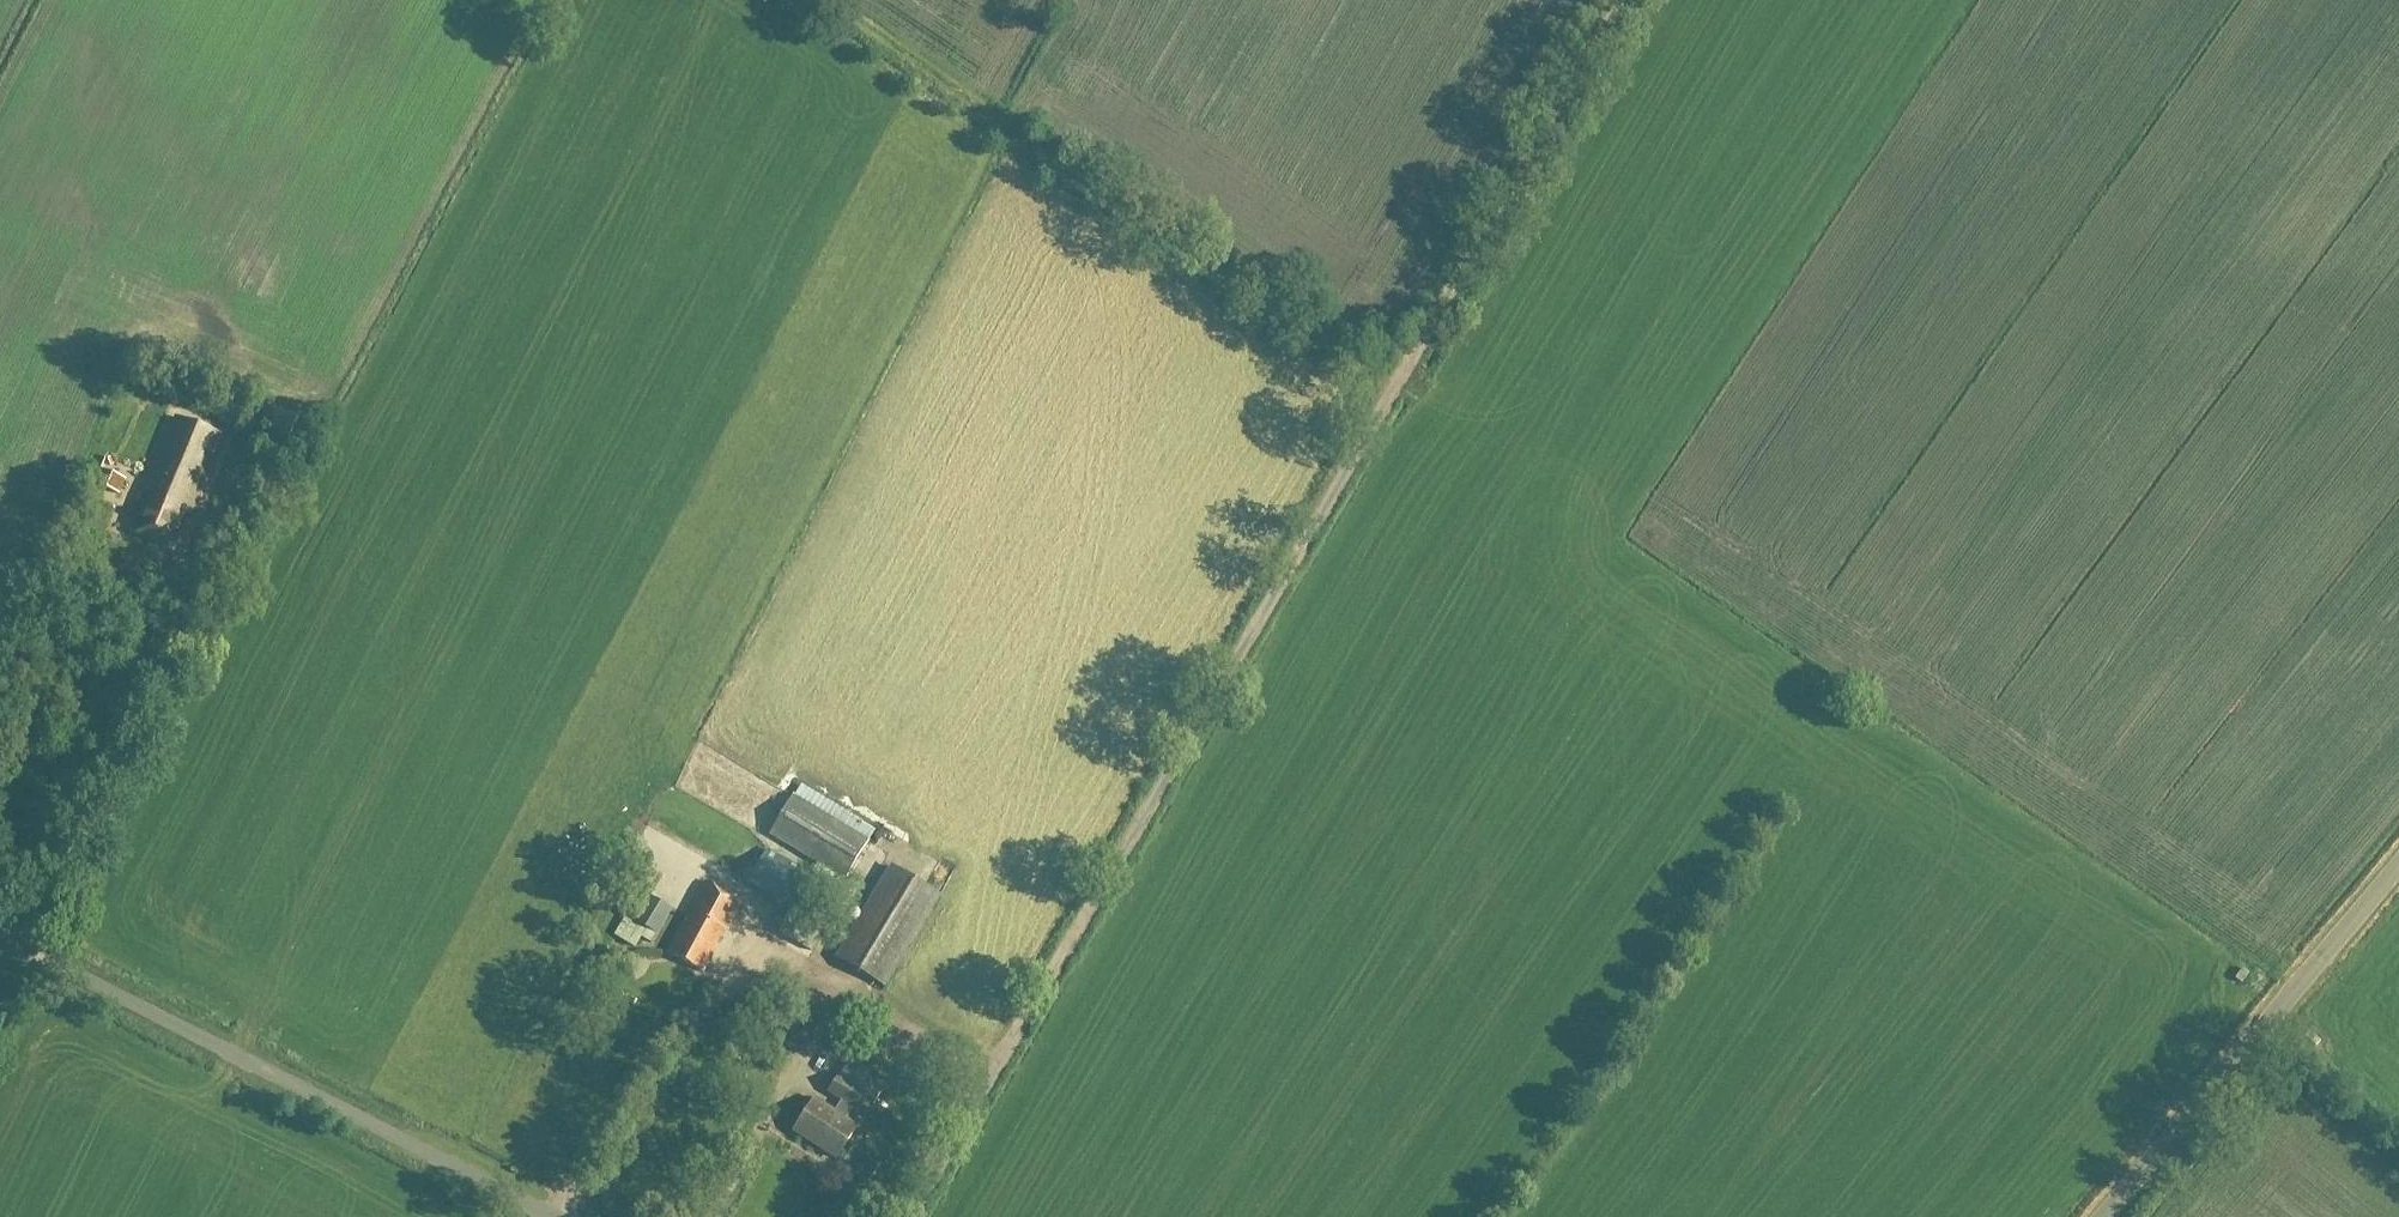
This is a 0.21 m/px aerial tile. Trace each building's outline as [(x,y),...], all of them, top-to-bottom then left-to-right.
[(297,418),(271,406),(267,404),(257,427),(260,429),(286,441),(297,418)] [(165,439),(163,438),(133,507),(142,511),(134,529),(166,543),(181,509),(189,513),(213,456),(208,454),(216,437),(173,419),(165,439)] [(123,481),(98,472),(92,487),(118,496),(123,481)] [(804,785),(799,794),(832,811),(836,802),(804,785)] [(866,845),(864,844),(790,797),(767,834),(843,881),(866,845)] [(747,883),(779,901),(796,871),(765,853),(747,883)] [(889,868),(833,959),(879,987),(935,895),(889,868)] [(807,877),(796,871),(779,901),(776,907),(818,931),(828,914),(817,908),(832,882),(811,870),(807,877)] [(701,884),(664,954),(701,974),(738,904),(701,884)] [(647,898),(646,899),(632,924),(654,936),(668,909),(647,898)] [(847,1106),(857,1090),(837,1077),(827,1093),(840,1101),(832,1112),(813,1100),(792,1132),(834,1158),(855,1126),(839,1116),(846,1105),(847,1106)]
